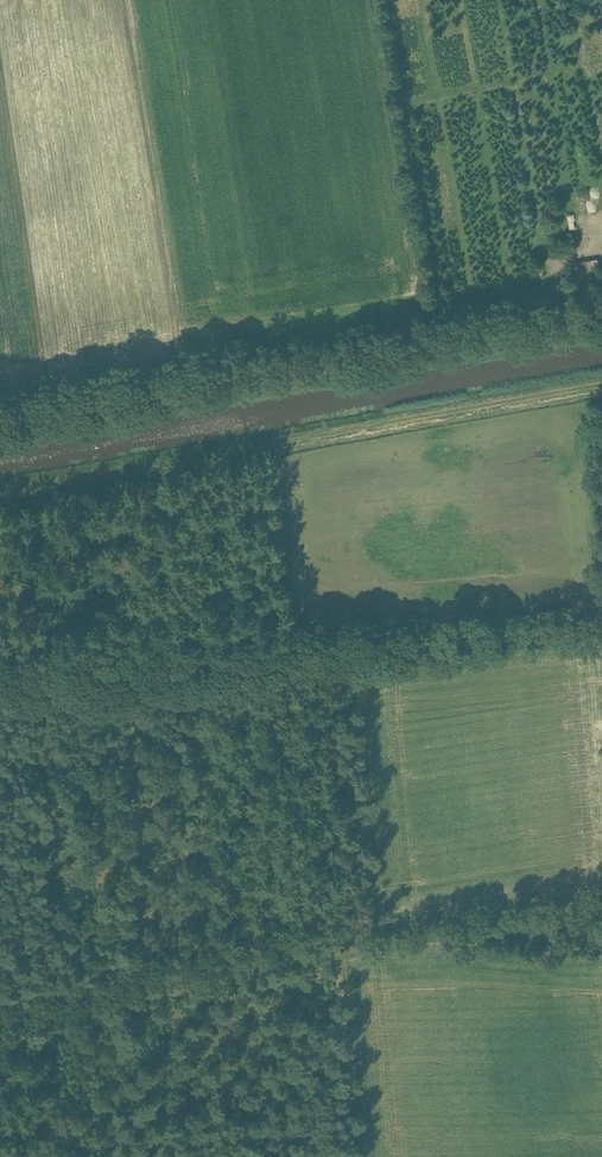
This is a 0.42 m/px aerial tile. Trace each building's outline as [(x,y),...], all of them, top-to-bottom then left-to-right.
[(596,259),(574,263),(578,285),(600,281),(596,259)]
